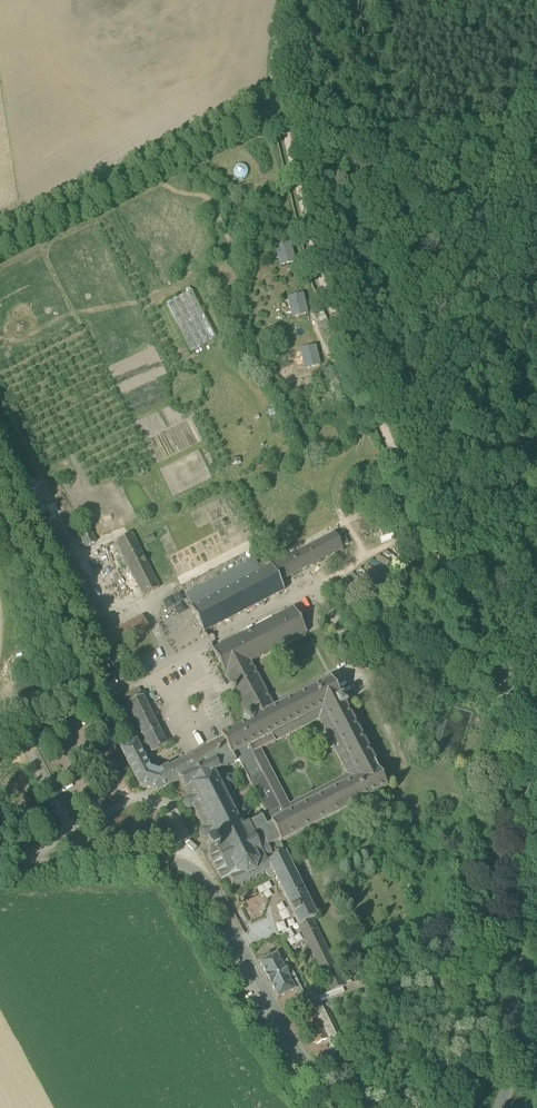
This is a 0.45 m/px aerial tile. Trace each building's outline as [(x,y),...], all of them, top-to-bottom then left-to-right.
[(233,170),(239,180),(250,173),(244,164),(233,170)] [(296,262),(291,242),(275,247),(279,266),(296,262)] [(216,340),(192,292),(166,305),(191,353),(216,340)] [(308,314),(304,294),(288,298),(292,318),(308,314)] [(321,366),(316,346),(300,350),(305,370),(321,366)] [(395,477),(391,469),(391,468),(386,470),(390,479),(395,477)] [(89,531),(80,536),(86,548),(95,543),(89,531)] [(335,533),(279,562),(287,578),(343,549),(335,533)] [(131,535),(116,542),(143,596),(159,588),(131,535)] [(287,578),(279,562),(262,571),(256,559),(211,583),(210,581),(186,594),(193,607),(191,608),(203,633),(285,591),(280,582),(287,578)] [(270,869),(271,870),(271,869),(262,850),(280,840),(281,842),(387,787),(377,769),(360,737),(362,736),(359,730),(357,731),(344,706),(347,705),(343,697),(340,698),(331,681),(275,710),(250,662),(306,633),(294,608),(213,651),(233,689),(230,690),(232,693),(234,692),(245,713),(249,711),(251,716),(248,715),(243,717),(242,722),(244,726),(221,738),(222,741),(169,769),(168,767),(159,772),(150,769),(137,743),(136,741),(120,749),(140,787),(153,791),(157,793),(179,782),(180,781),(184,789),(183,789),(183,790),(184,790),(188,797),(185,799),(183,803),(185,807),(189,809),(193,807),(197,815),(196,815),(199,821),(200,820),(204,828),(200,830),(199,834),(201,838),(205,839),(209,837),(213,845),(205,849),(206,851),(202,853),(205,859),(209,857),(221,881),(229,877),(234,887),(235,888),(270,869)] [(120,645),(153,629),(146,615),(113,632),(120,645)] [(408,679),(425,671),(419,659),(402,667),(408,679)] [(139,689),(123,697),(151,752),(167,744),(139,689)] [(272,871),(331,990),(331,991),(345,986),(311,919),(317,916),(280,843),(281,842),(280,840),(262,850),(271,869),(271,870),(272,871)] [(283,922),(276,925),(280,932),(287,929),(283,922)] [(259,962),(266,975),(265,975),(271,986),(278,999),(292,991),(299,1005),(309,1001),(286,959),(285,959),(286,960),(281,962),(277,953),(259,962)] [(331,1056),(337,1053),(339,1052),(339,1051),(337,1052),(333,1043),(338,1041),(316,998),(309,1001),(299,1005),(300,1006),(297,1008),(314,1043),(318,1044),(319,1044),(325,1041),(332,1055),(330,1055),(331,1056)]
